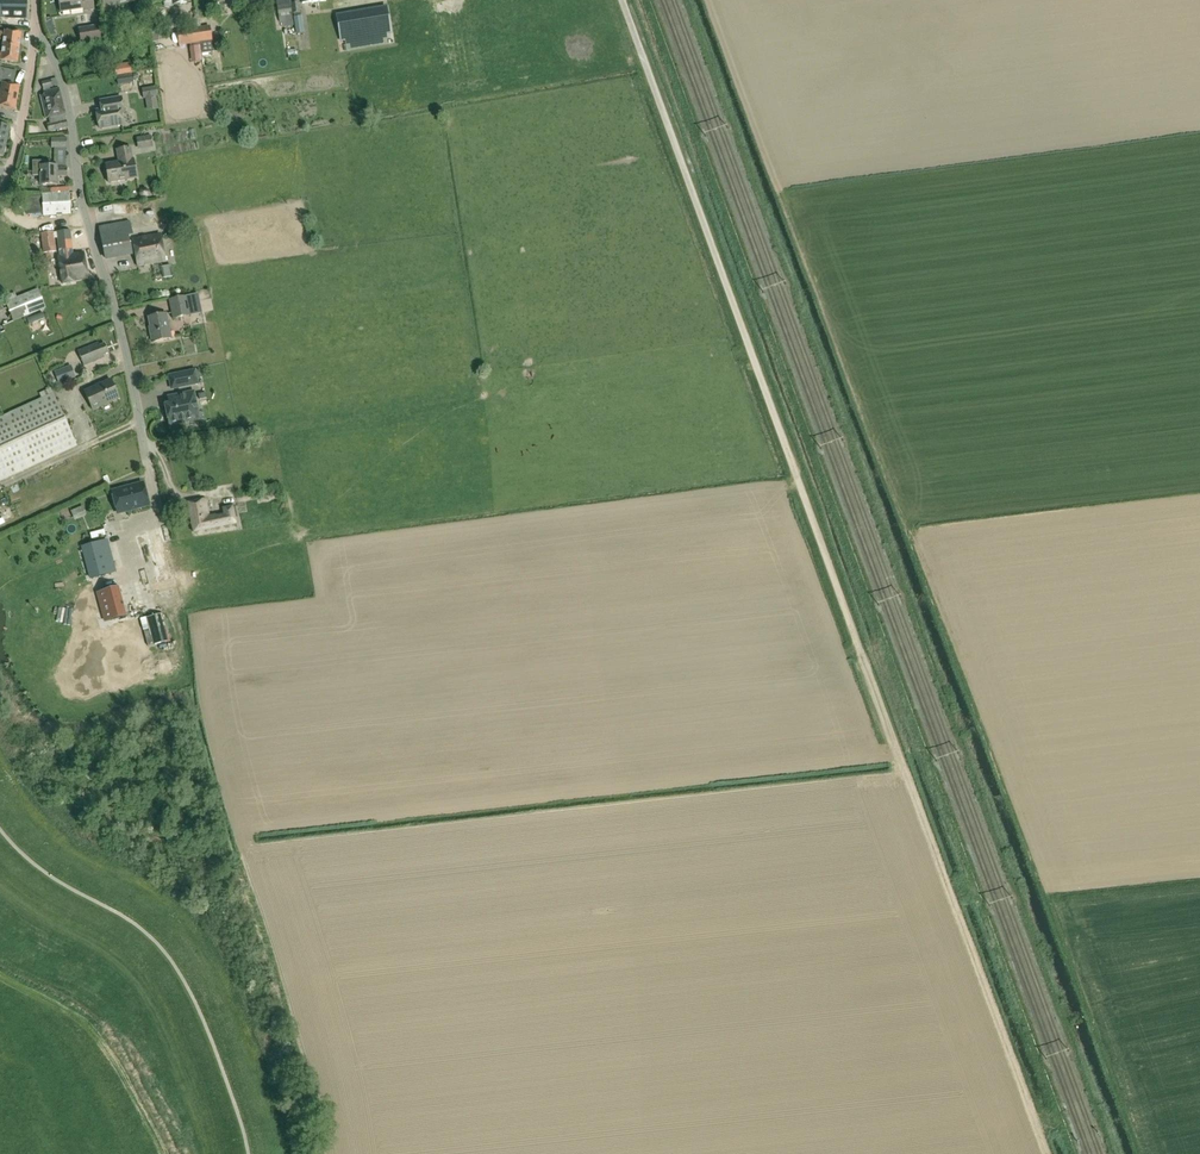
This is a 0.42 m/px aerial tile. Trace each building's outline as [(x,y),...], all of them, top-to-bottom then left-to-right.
[(26,8),(26,0),(0,0),(0,18),(26,19),(26,8)] [(60,12),(84,9),(85,11),(94,10),(92,0),(58,0),(60,12)] [(104,10),(116,8),(116,5),(138,1),(138,0),(102,0),(104,10)] [(292,14),(300,13),(298,2),(290,3),(291,14),(292,14)] [(277,8),(280,23),(292,21),(290,6),(277,8)] [(386,9),(336,18),(341,42),(390,33),(386,9)] [(44,29),(52,28),(50,10),(42,11),(44,29)] [(297,34),(305,32),(302,16),(295,17),(297,34)] [(200,46),(201,54),(213,52),(210,26),(201,27),(200,18),(196,19),(198,28),(200,43),(200,46)] [(100,26),(79,29),(81,43),(102,40),(100,26)] [(179,46),(200,43),(198,28),(177,31),(179,46)] [(2,46),(19,48),(21,33),(4,31),(4,33),(0,32),(0,40),(3,40),(2,46)] [(108,50),(107,41),(99,43),(100,55),(109,54),(108,50)] [(1,59),(1,61),(17,63),(19,48),(2,46),(2,52),(0,52),(0,59),(1,59)] [(202,62),(201,54),(200,46),(189,47),(192,63),(202,62)] [(115,65),(116,75),(132,73),(130,63),(115,65)] [(0,93),(0,107),(15,110),(19,85),(13,84),(15,72),(0,69),(0,82),(2,82),(0,93)] [(47,72),(48,79),(57,77),(56,70),(47,72)] [(43,89),(58,85),(56,78),(41,82),(43,89)] [(156,86),(142,89),(143,99),(158,97),(156,86)] [(65,117),(59,88),(44,92),(44,95),(41,96),(41,95),(40,95),(45,119),(46,119),(45,118),(48,118),(50,124),(47,125),(48,132),(67,127),(65,117)] [(98,131),(124,126),(122,114),(125,113),(122,96),(99,100),(100,104),(99,105),(100,109),(95,110),(98,131)] [(6,142),(10,127),(0,125),(0,140),(6,142)] [(151,135),(136,138),(138,150),(153,147),(151,135)] [(65,148),(65,138),(51,139),(51,148),(65,148)] [(108,183),(137,178),(134,160),(132,160),(130,148),(116,150),(118,163),(105,165),(108,183)] [(56,176),(58,176),(58,168),(56,168),(56,167),(50,167),(50,161),(33,161),(33,176),(41,176),(41,185),(56,185),(56,176)] [(146,188),(141,189),(139,194),(143,197),(147,197),(149,192),(146,188)] [(42,194),(43,217),(70,215),(69,192),(42,194)] [(132,236),(130,222),(99,228),(102,242),(132,236)] [(70,230),(56,232),(57,241),(59,252),(72,250),(71,239),(70,230)] [(40,234),(43,254),(56,252),(53,232),(40,234)] [(137,266),(165,261),(160,234),(132,240),(137,266)] [(88,277),(84,253),(57,256),(62,284),(74,282),(74,280),(88,277)] [(172,265),(163,266),(165,278),(174,276),(172,265)] [(49,279),(39,282),(42,293),(52,290),(49,279)] [(32,291),(5,302),(13,321),(40,311),(32,291)] [(193,294),(186,296),(168,299),(172,319),(190,316),(188,307),(196,306),(193,294)] [(152,343),(171,339),(166,314),(148,318),(151,332),(150,332),(152,343)] [(98,343),(77,351),(83,366),(104,358),(103,355),(108,353),(104,344),(99,346),(98,343)] [(75,378),(71,365),(54,372),(59,384),(75,378)] [(195,371),(174,375),(177,388),(198,384),(195,371)] [(93,410),(118,398),(110,380),(84,392),(93,410)] [(39,393),(41,399),(0,418),(0,481),(76,446),(52,394),(53,394),(50,388),(39,393)] [(194,392),(178,395),(180,402),(165,405),(169,425),(186,422),(186,420),(195,418),(193,407),(197,407),(194,392)] [(158,408),(145,411),(149,430),(162,427),(158,408)] [(117,514),(148,505),(143,484),(111,492),(117,514)] [(259,493),(259,499),(275,496),(275,495),(278,494),(277,490),(274,490),(259,493)] [(187,503),(194,533),(236,524),(232,506),(222,508),(223,514),(209,517),(205,499),(187,503)] [(82,506),(70,511),(74,520),(86,515),(82,506)] [(112,572),(103,541),(87,545),(86,545),(91,562),(85,564),(88,578),(112,572)] [(91,578),(93,584),(110,579),(108,574),(91,578)] [(123,616),(115,587),(98,591),(103,610),(106,609),(108,619),(123,616)]
